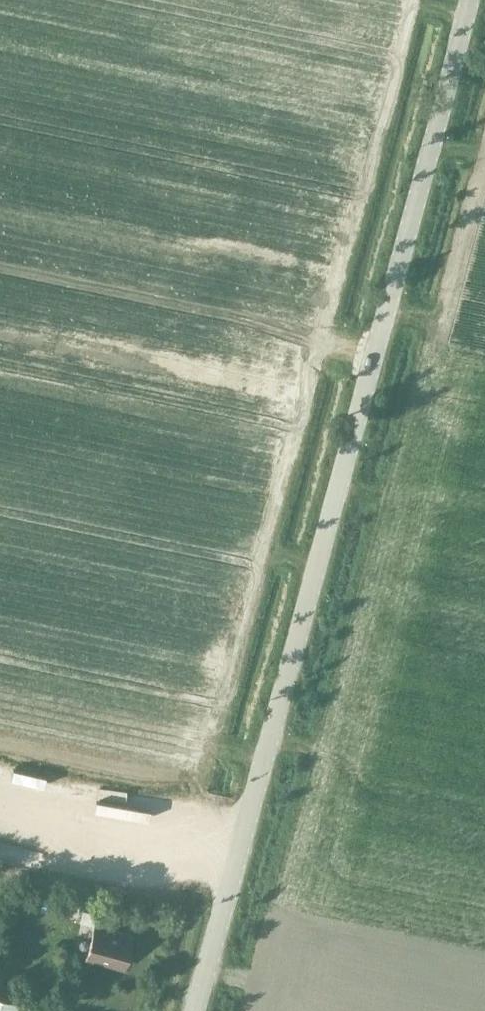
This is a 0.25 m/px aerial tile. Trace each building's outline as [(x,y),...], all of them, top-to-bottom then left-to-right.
[(2,754),(1,763),(22,764),(23,755),(2,754)] [(92,923),(84,955),(120,965),(129,932),(92,923)] [(28,997),(0,990),(0,1010),(24,1010),(28,997)]
